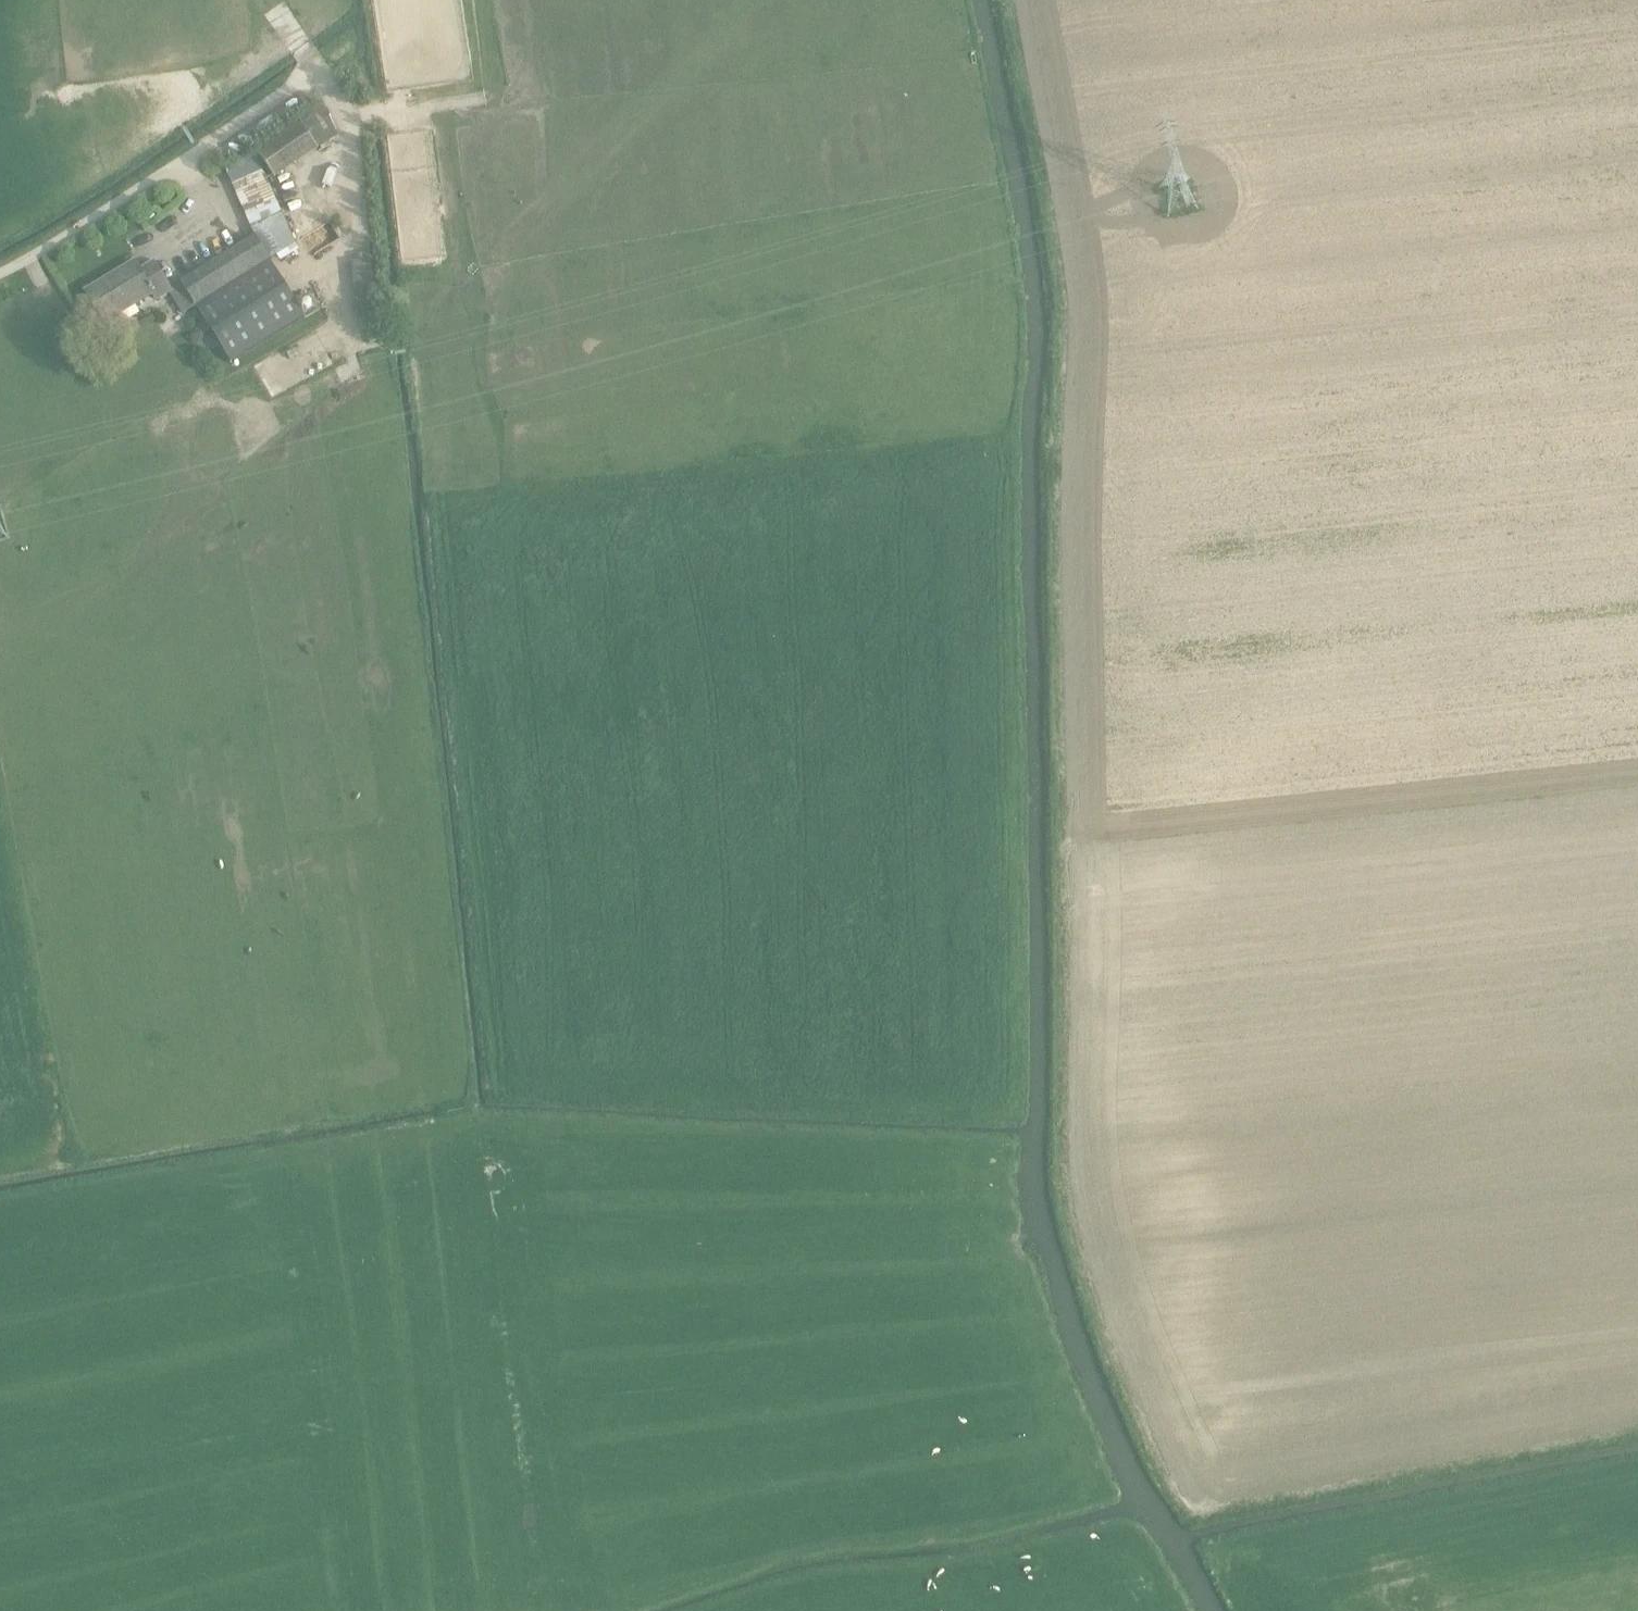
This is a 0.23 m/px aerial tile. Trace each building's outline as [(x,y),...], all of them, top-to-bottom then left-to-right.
[(300,121),(257,149),(261,156),(275,178),(319,151),(305,129),(300,121)] [(305,317),(270,261),(295,246),(281,215),(254,151),(225,167),(251,229),(256,238),(182,284),(171,291),(155,265),(141,273),(136,264),(87,294),(105,323),(153,294),(156,300),(169,291),(184,315),(196,307),(231,363),(305,317)]
